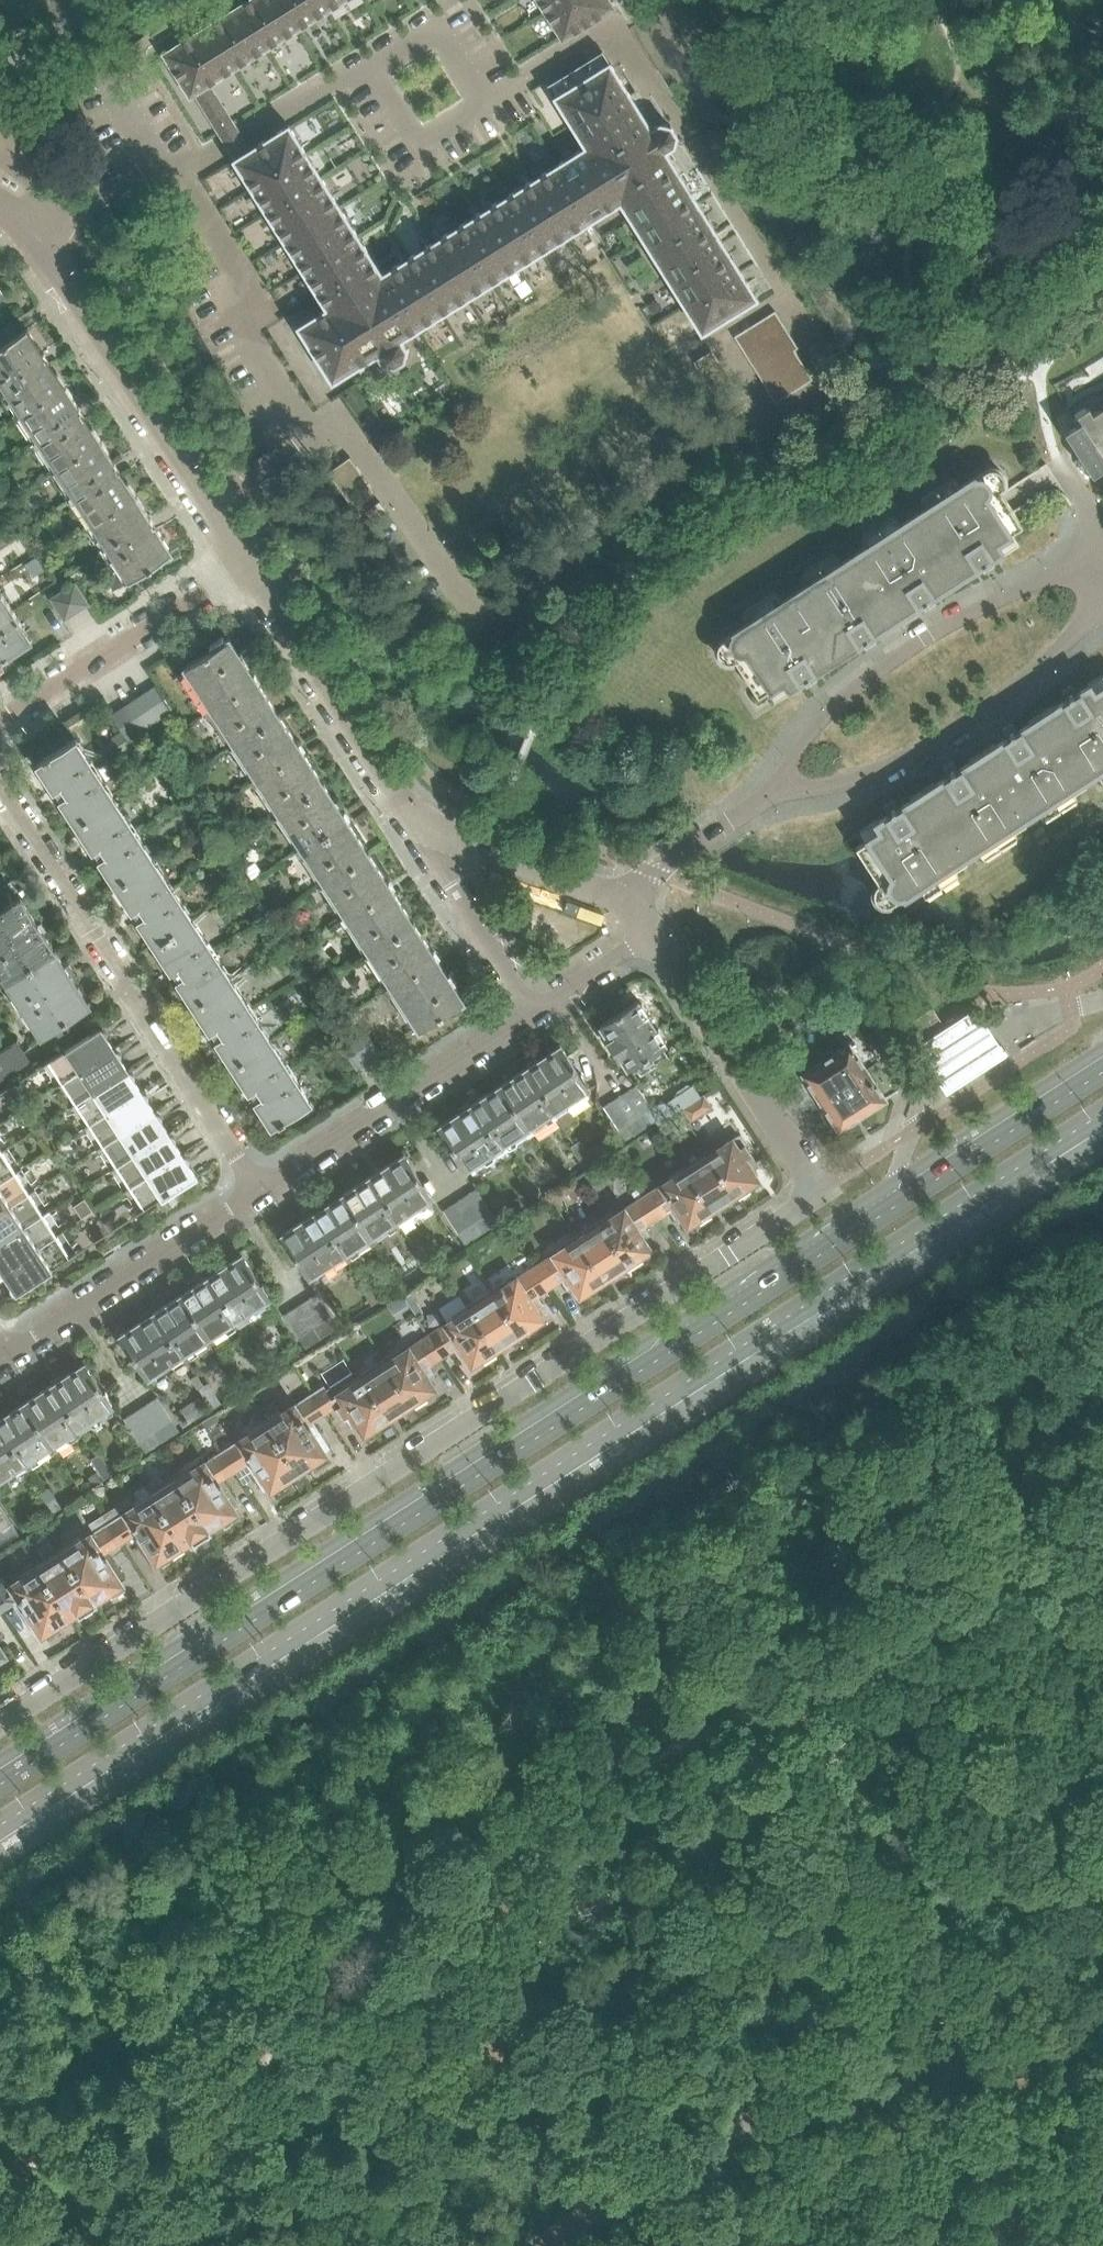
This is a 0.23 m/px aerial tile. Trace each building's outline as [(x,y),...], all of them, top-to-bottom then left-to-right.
[(162,56),(188,96),(191,94),(193,97),(196,95),(194,92),(203,87),(205,90),(208,88),(207,85),(228,72),(232,69),(234,68),(346,0),(252,0),(162,56)] [(378,275),(286,126),(247,150),(245,148),(242,151),(243,152),(234,158),(233,156),(230,158),(323,309),(313,316),(314,317),(312,318),(314,320),(315,320),(317,322),(318,321),(326,333),(324,334),(327,338),(328,337),(335,347),(333,348),(336,352),(337,352),(344,364),(342,365),(343,366),(342,367),(345,372),(374,354),(379,362),(392,366),(401,360),(404,348),(398,339),(616,204),(697,333),(753,300),(663,154),(672,147),(674,137),(668,128),(658,125),(648,131),(585,28),(611,12),(604,0),(534,0),(549,24),(523,39),(582,144),(584,148),(378,275)] [(775,310),(750,326),(774,363),(795,350),(798,347),(775,310)] [(18,334),(11,323),(0,330),(0,347),(18,334)] [(43,353),(27,329),(18,334),(0,347),(0,379),(20,410),(16,412),(18,415),(65,385),(56,371),(55,372),(43,353)] [(90,427),(79,409),(73,399),(74,398),(65,385),(18,415),(19,418),(23,415),(55,465),(51,467),(53,470),(100,439),(92,426),(90,427)] [(1101,404),(1102,407),(1093,413),(1089,407),(1074,416),(1079,425),(1068,432),(1080,449),(1082,448),(1084,452),(1082,455),(1080,460),(1081,464),(1082,467),(1085,470),(1089,472),(1094,472),(1098,470),(1102,467),(1102,403),(1101,404)] [(126,481),(114,463),(108,454),(109,453),(100,439),(53,470),(55,472),(58,470),(90,520),(86,522),(88,525),(136,494),(127,480),(126,481)] [(345,449),(319,467),(350,511),(375,493),(345,449)] [(1014,541),(1010,533),(1023,525),(1001,492),(1000,489),(1003,486),(1004,481),(1004,477),(1002,472),(998,469),(994,467),(989,467),(985,469),(959,486),(953,477),(920,498),(926,507),(913,516),(954,580),(979,563),(985,571),(994,565),(989,557),(1014,541)] [(172,552),(150,519),(144,509),(145,508),(136,494),(88,525),(90,527),(94,525),(121,568),(106,578),(113,590),(126,583),(125,582),(172,552)] [(379,500),(365,511),(373,520),(387,510),(379,500)] [(954,580),(913,516),(900,524),(894,515),(861,536),(867,545),(854,554),(895,618),(921,601),(925,609),(935,604),(930,596),(954,580)] [(895,618),(854,554),(841,563),(835,553),(833,554),(802,575),(808,584),(795,592),(837,656),(861,640),(866,648),(875,642),(870,634),(895,618)] [(89,604),(74,582),(62,589),(76,613),(89,604)] [(76,613),(62,589),(49,597),(64,620),(76,613)] [(837,656),(795,592),(782,601),(776,591),(743,613),(749,622),(722,639),(719,642),(717,646),(717,651),(719,656),(722,659),(726,661),(731,662),(735,660),(758,696),(771,687),(776,695),(802,678),(807,686),(816,680),(811,672),(837,656)] [(13,612),(2,595),(0,596),(0,667),(4,665),(1,660),(32,641),(30,637),(24,641),(19,631),(23,628),(13,612)] [(279,714),(245,661),(229,637),(225,640),(223,636),(210,644),(212,648),(185,666),(210,705),(205,709),(209,715),(214,712),(234,743),(279,714)] [(1102,676),(1076,693),(1071,685),(1062,691),(1067,699),(1041,715),(1083,779),(1096,770),(1102,779),(1102,678),(1102,676)] [(173,710),(156,685),(145,692),(162,718),(173,710)] [(162,718),(145,692),(134,699),(151,725),(162,718)] [(151,725),(134,699),(123,707),(139,732),(151,725)] [(139,732),(123,707),(111,714),(127,740),(139,732)] [(323,783),(298,744),(279,714),(234,743),(255,774),(250,778),(254,784),(260,781),(280,812),(323,783)] [(1083,779),(1041,715),(1017,731),(1012,723),(1003,729),(1008,737),(982,754),(1023,817),(1037,808),(1043,818),(1076,796),(1070,787),(1083,779)] [(95,769),(75,738),(51,754),(50,753),(44,757),(41,754),(36,757),(39,761),(37,762),(76,823),(114,798),(95,769)] [(1023,817),(982,754),(957,769),(952,761),(944,767),(943,767),(948,775),(923,792),(964,856),(978,847),(984,856),(1017,835),(1011,826),(1023,817)] [(368,853),(343,814),(323,783),(280,812),(301,844),(296,848),(300,854),(305,850),(325,881),(368,853)] [(952,864),(957,860),(964,856),(923,792),(898,808),(893,800),(884,806),(889,814),(863,830),(868,838),(855,846),(878,882),(875,885),(873,889),(873,894),(875,898),(878,902),(882,904),(887,904),(891,903),(919,885),(925,894),(958,873),(952,864)] [(154,858),(115,799),(114,798),(76,823),(116,883),(154,858)] [(413,922),(388,883),(368,853),(325,881),(345,913),(340,916),(344,922),(349,919),(369,950),(413,922)] [(273,869),(265,856),(252,865),(260,877),(273,869)] [(193,918),(169,881),(154,858),(116,883),(155,943),(193,918)] [(55,950),(44,934),(47,931),(41,922),(38,924),(20,897),(18,898),(9,883),(0,888),(0,963),(10,979),(55,950)] [(232,978),(193,918),(155,943),(194,1004),(232,978)] [(463,999),(433,952),(413,922),(369,950),(390,982),(384,985),(389,992),(394,988),(419,1028),(447,1010),(449,1013),(462,1005),(460,1001),(463,999)] [(89,1003),(71,976),(75,973),(69,964),(65,966),(55,950),(10,979),(23,999),(20,1001),(24,1008),(20,1011),(24,1016),(27,1013),(33,1022),(36,1019),(45,1032),(89,1003)] [(271,1039),(232,980),(232,978),(194,1004),(233,1063),(271,1039)] [(638,1000),(600,1025),(609,1039),(607,1040),(610,1044),(615,1052),(619,1059),(621,1058),(628,1068),(633,1065),(640,1076),(669,1057),(662,1046),(666,1044),(663,1040),(665,1039),(658,1029),(656,1030),(647,1015),(649,1014),(641,1003),(640,1004),(638,1000)] [(922,1039),(944,1025),(932,1007),(896,1030),(906,1045),(920,1036),(922,1039)] [(1014,1058),(983,1010),(920,1050),(951,1098),(1014,1058)] [(898,1087),(886,1068),(856,1022),(837,1033),(845,1045),(804,1072),(839,1125),(898,1087)] [(62,1082),(115,1046),(107,1034),(108,1033),(107,1029),(105,1027),(102,1026),(102,1025),(48,1060),(62,1082)] [(380,1053),(363,1028),(351,1036),(368,1061),(380,1053)] [(309,1098),(291,1070),(271,1039),(233,1063),(255,1098),(272,1124),(278,1120),(279,1121),(286,1116),(285,1115),(310,1099),(309,1098)] [(24,1052),(17,1041),(0,1052),(0,1068),(24,1052)] [(588,1084),(581,1073),(579,1074),(560,1045),(538,1060),(536,1057),(526,1063),(528,1066),(499,1085),(527,1128),(549,1113),(552,1118),(569,1107),(566,1102),(581,1092),(585,1097),(589,1095),(586,1090),(588,1088),(586,1085),(588,1084)] [(75,1103),(129,1067),(121,1056),(121,1054),(121,1050),(119,1048),(115,1047),(115,1046),(62,1082),(75,1103)] [(31,1063),(24,1052),(0,1068),(6,1078),(31,1063)] [(89,1124),(142,1088),(135,1077),(135,1075),(134,1071),(132,1069),(129,1068),(129,1067),(75,1103),(89,1124)] [(505,1143),(527,1128),(499,1085),(470,1104),(468,1101),(467,1102),(458,1108),(460,1111),(438,1125),(456,1154),(455,1155),(462,1166),(464,1165),(466,1168),(469,1166),(472,1171),(477,1168),(473,1163),(500,1145),(504,1150),(508,1147),(505,1143)] [(650,1105),(636,1085),(625,1092),(640,1115),(643,1113),(651,1107),(650,1105)] [(682,1108),(700,1097),(693,1085),(669,1101),(674,1109),(676,1112),(682,1108)] [(102,1145),(156,1110),(148,1098),(149,1096),(148,1092),(146,1090),(143,1089),(142,1088),(89,1124),(102,1145)] [(640,1115),(625,1092),(614,1099),(629,1122),(633,1119),(635,1118),(640,1115)] [(700,1097),(682,1108),(690,1120),(711,1107),(704,1095),(700,1097)] [(629,1122),(614,1099),(604,1106),(618,1129),(625,1124),(626,1123),(629,1122)] [(669,1101),(650,1105),(651,1107),(658,1118),(659,1120),(674,1109),(669,1101)] [(651,1107),(643,1113),(650,1123),(658,1118),(651,1107)] [(116,1166),(170,1131),(162,1119),(162,1117),(162,1113),(159,1111),(156,1110),(102,1145),(116,1166)] [(640,1115),(635,1118),(642,1129),(650,1123),(643,1113),(640,1115)] [(629,1122),(626,1123),(633,1134),(642,1129),(635,1118),(633,1119),(629,1122)] [(625,1124),(618,1129),(625,1139),(633,1134),(626,1123),(625,1124)] [(130,1187),(183,1152),(175,1140),(176,1137),(175,1134),(173,1132),(170,1131),(116,1166),(130,1187)] [(758,1165),(745,1145),(738,1134),(709,1153),(735,1194),(755,1181),(756,1176),(752,1169),(758,1165)] [(594,1161),(580,1140),(575,1144),(589,1164),(594,1161)] [(589,1164),(575,1144),(570,1147),(584,1168),(589,1164)] [(15,1172),(2,1151),(0,1152),(0,1182),(15,1172)] [(144,1209),(195,1176),(198,1174),(189,1161),(190,1158),(189,1155),(186,1153),(183,1152),(130,1187),(144,1209)] [(735,1194),(709,1153),(684,1169),(711,1210),(721,1203),(720,1203),(725,1203),(731,1198),(733,1194),(733,1195),(735,1194)] [(431,1193),(424,1182),(423,1183),(404,1154),(382,1168),(380,1165),(370,1172),(372,1175),(343,1194),(371,1237),(392,1222),(395,1227),(399,1224),(396,1220),(424,1201),(428,1206),(432,1203),(429,1199),(432,1197),(430,1194),(431,1193)] [(711,1210),(684,1169),(642,1196),(656,1218),(667,1211),(668,1212),(669,1211),(675,1219),(681,1215),(685,1222),(690,1223),(711,1210)] [(29,1193),(15,1172),(0,1182),(0,1212),(29,1193)] [(543,1195),(529,1174),(525,1177),(537,1198),(543,1195)] [(537,1198),(525,1177),(520,1180),(534,1201),(537,1198)] [(490,1211),(476,1189),(465,1196),(480,1218),(490,1211)] [(43,1214),(29,1193),(0,1212),(0,1241),(43,1214)] [(350,1250),(371,1237),(343,1194),(314,1213),(312,1210),(311,1210),(302,1216),(304,1219),(281,1234),(300,1263),(298,1264),(306,1275),(307,1274),(309,1277),(312,1275),(315,1280),(320,1276),(317,1272),(345,1254),(347,1258),(353,1254),(350,1250)] [(480,1218),(465,1196),(455,1202),(469,1225),(480,1218)] [(650,1235),(645,1227),(647,1225),(656,1218),(642,1196),(600,1222),(627,1263),(648,1250),(649,1246),(644,1238),(650,1235)] [(85,1199),(73,1207),(82,1220),(94,1212),(85,1199)] [(469,1225),(455,1202),(443,1210),(458,1232),(465,1227),(466,1227),(469,1225)] [(490,1211),(482,1216),(489,1227),(497,1222),(490,1211)] [(56,1235),(43,1214),(0,1241),(0,1269),(2,1270),(56,1235)] [(480,1218),(474,1221),(481,1232),(489,1227),(482,1216),(480,1218)] [(469,1225),(466,1227),(473,1238),(481,1232),(474,1221),(469,1225)] [(627,1263),(600,1222),(577,1237),(603,1279),(613,1273),(613,1272),(617,1272),(624,1268),(625,1264),(626,1264),(627,1263)] [(465,1227),(458,1232),(465,1243),(473,1238),(466,1227),(465,1227)] [(16,1291),(70,1256),(56,1235),(2,1270),(10,1282),(10,1284),(11,1288),(13,1290),(16,1291)] [(603,1279),(577,1237),(534,1266),(549,1288),(559,1281),(560,1282),(562,1280),(567,1288),(573,1284),(578,1291),(582,1292),(603,1279)] [(435,1268),(419,1245),(415,1247),(432,1271),(435,1268)] [(432,1271),(415,1247),(410,1251),(426,1274),(432,1271)] [(269,1293),(262,1282),(260,1283),(242,1254),(220,1269),(218,1266),(208,1272),(209,1275),(181,1294),(209,1338),(230,1324),(233,1328),(237,1325),(235,1321),(263,1303),(266,1307),(270,1303),(267,1299),(270,1297),(267,1294),(269,1293)] [(543,1304),(537,1296),(539,1295),(539,1294),(549,1288),(534,1266),(492,1292),(519,1333),(540,1320),(541,1315),(536,1308),(543,1304)] [(381,1300),(368,1279),(364,1281),(378,1302),(381,1300)] [(378,1302),(364,1281),(359,1285),(372,1306),(378,1302)] [(519,1333),(492,1292),(468,1308),(495,1349),(505,1342),(509,1342),(516,1337),(517,1333),(518,1334),(519,1333)] [(331,1316),(317,1293),(305,1300),(320,1323),(323,1321),(331,1316)] [(187,1352),(208,1339),(209,1338),(181,1294),(152,1313),(150,1310),(149,1311),(140,1317),(142,1320),(119,1334),(138,1363),(136,1364),(143,1375),(145,1374),(147,1377),(150,1376),(153,1380),(157,1378),(155,1374),(182,1355),(186,1359),(190,1357),(187,1352)] [(320,1323),(305,1300),(294,1308),(309,1330),(315,1327),(320,1323)] [(309,1330),(294,1308),(284,1314),(299,1337),(307,1332),(309,1330)] [(495,1349),(468,1308),(433,1330),(427,1334),(441,1357),(451,1350),(452,1351),(454,1350),(459,1358),(465,1354),(470,1361),(474,1362),(495,1349)] [(433,1330),(422,1311),(415,1315),(427,1334),(433,1330)] [(331,1316),(323,1321),(330,1331),(338,1326),(331,1316)] [(320,1323),(315,1327),(322,1337),(330,1331),(323,1321),(320,1323)] [(309,1330),(307,1332),(314,1342),(322,1337),(315,1327),(309,1330)] [(307,1332),(299,1337),(305,1347),(314,1342),(307,1332)] [(435,1373),(430,1366),(432,1365),(431,1364),(441,1357),(427,1334),(385,1361),(412,1402),(432,1389),(433,1384),(428,1378),(435,1373)] [(273,1370),(261,1351),(257,1354),(270,1373),(273,1370)] [(270,1373),(257,1354),(251,1358),(264,1376),(270,1373)] [(412,1402),(385,1361),(360,1377),(387,1418),(397,1412),(397,1411),(401,1411),(408,1407),(410,1403),(410,1404),(412,1402)] [(112,1401),(105,1390),(103,1391),(85,1362),(62,1377),(61,1374),(50,1380),(52,1383),(23,1402),(52,1445),(72,1432),(75,1436),(80,1434),(80,1433),(77,1429),(105,1411),(108,1415),(113,1411),(110,1407),(113,1405),(110,1402),(112,1401)] [(387,1418),(360,1377),(331,1395),(322,1382),(310,1390),(324,1413),(336,1406),(342,1415),(341,1415),(344,1421),(346,1420),(351,1427),(358,1423),(362,1430),(367,1431),(387,1418)] [(214,1392),(208,1383),(203,1386),(209,1396),(214,1392)] [(209,1396),(203,1386),(199,1389),(205,1399),(209,1396)] [(327,1443),(317,1428),(312,1421),(324,1413),(310,1390),(297,1398),(299,1400),(266,1421),(301,1474),(315,1465),(317,1464),(314,1459),(324,1452),(321,1447),(327,1443)] [(170,1419),(156,1398),(146,1404),(159,1426),(162,1424),(170,1419)] [(51,1446),(52,1445),(23,1402),(0,1418),(0,1479),(13,1470),(16,1475),(33,1464),(30,1460),(51,1446)] [(159,1426),(146,1404),(135,1411),(149,1433),(153,1430),(159,1426)] [(149,1433),(135,1411),(123,1419),(137,1440),(149,1433)] [(170,1419),(162,1424),(169,1436),(178,1431),(170,1419)] [(301,1474),(266,1421),(234,1442),(232,1440),(221,1447),(235,1470),(246,1463),(261,1486),(267,1482),(271,1487),(281,1480),(284,1485),(286,1484),(286,1483),(301,1474)] [(159,1426),(153,1430),(161,1441),(169,1436),(162,1424),(159,1426)] [(149,1433),(145,1435),(153,1447),(161,1441),(153,1430),(149,1433)] [(145,1435),(137,1440),(145,1452),(153,1447),(145,1435)] [(237,1501),(227,1486),(223,1478),(235,1470),(221,1447),(208,1455),(209,1458),(180,1477),(213,1529),(225,1522),(225,1523),(227,1521),(224,1516),(234,1510),(231,1505),(237,1501)] [(114,1475),(100,1454),(95,1457),(111,1478),(114,1475)] [(111,1478),(95,1457),(91,1460),(105,1481),(111,1478)] [(103,1481),(96,1471),(87,1477),(91,1482),(94,1487),(103,1481)] [(213,1529),(180,1477),(152,1495),(184,1546),(192,1541),(193,1543),(197,1540),(200,1540),(207,1536),(208,1533),(213,1529)] [(92,1491),(93,1486),(91,1482),(87,1481),(84,1482),(81,1485),(81,1489),(83,1493),(87,1494),(91,1493),(92,1491)] [(62,1508),(48,1487),(44,1490),(58,1510),(62,1508)] [(58,1510),(44,1490),(39,1494),(52,1514),(58,1510)] [(185,1547),(184,1546),(152,1495),(121,1515),(116,1506),(103,1515),(120,1543),(133,1535),(147,1558),(153,1554),(157,1559),(167,1552),(170,1557),(172,1556),(185,1547)] [(0,1506),(0,1530),(3,1528),(11,1522),(0,1506)] [(123,1573),(111,1555),(108,1550),(120,1543),(103,1515),(88,1524),(94,1532),(63,1552),(97,1603),(111,1595),(113,1594),(109,1589),(120,1582),(116,1577),(123,1573)] [(11,1522),(3,1528),(11,1540),(19,1534),(11,1522)] [(2,1545),(11,1540),(3,1528),(0,1530),(0,1541),(2,1545)] [(97,1603),(63,1552),(38,1568),(70,1618),(77,1613),(78,1615),(82,1612),(86,1613),(92,1608),(93,1605),(97,1603)] [(38,1568),(6,1588),(0,1579),(0,1605),(2,1608),(14,1601),(33,1630),(39,1626),(42,1631),(53,1625),(56,1630),(58,1628),(71,1620),(70,1618),(38,1568)]
